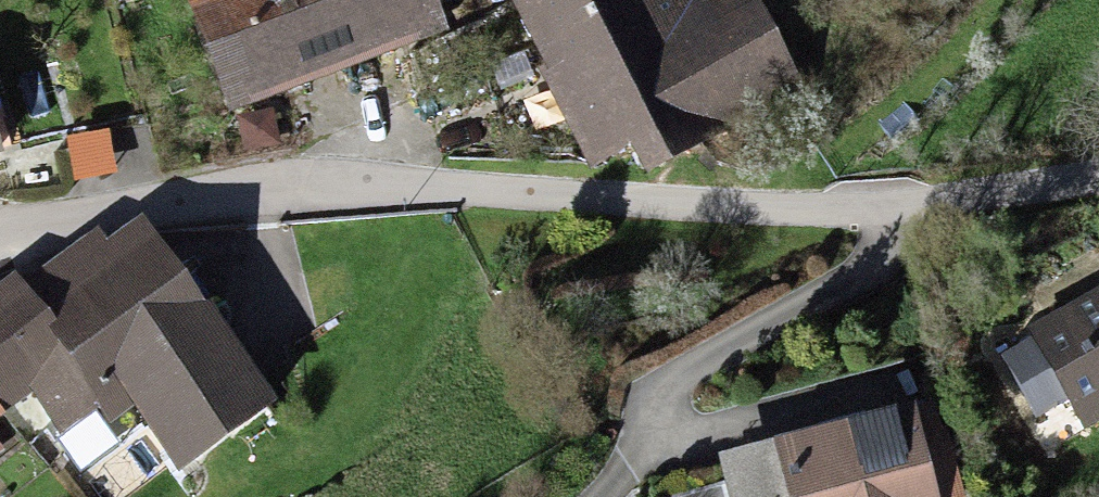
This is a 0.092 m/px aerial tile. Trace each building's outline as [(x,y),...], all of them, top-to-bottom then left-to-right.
[(223,122),(431,39),(422,16),(461,0),(244,0),(184,24),(223,122)] [(509,18),(588,171),(675,179),(793,118),(732,0),(712,0),(685,14),(677,0),(544,0),(509,18)] [(89,238),(13,303),(69,368),(101,406),(175,492),(262,420),(130,232),(103,255),(89,238)] [(0,288),(0,427),(26,404),(69,368),(13,303),(0,288)] [(1030,346),(1085,437),(1098,428),(1098,304),(1030,346)] [(69,368),(26,404),(59,442),(101,406),(69,368)] [(776,461),(784,496),(919,496),(902,430),(776,461)]
